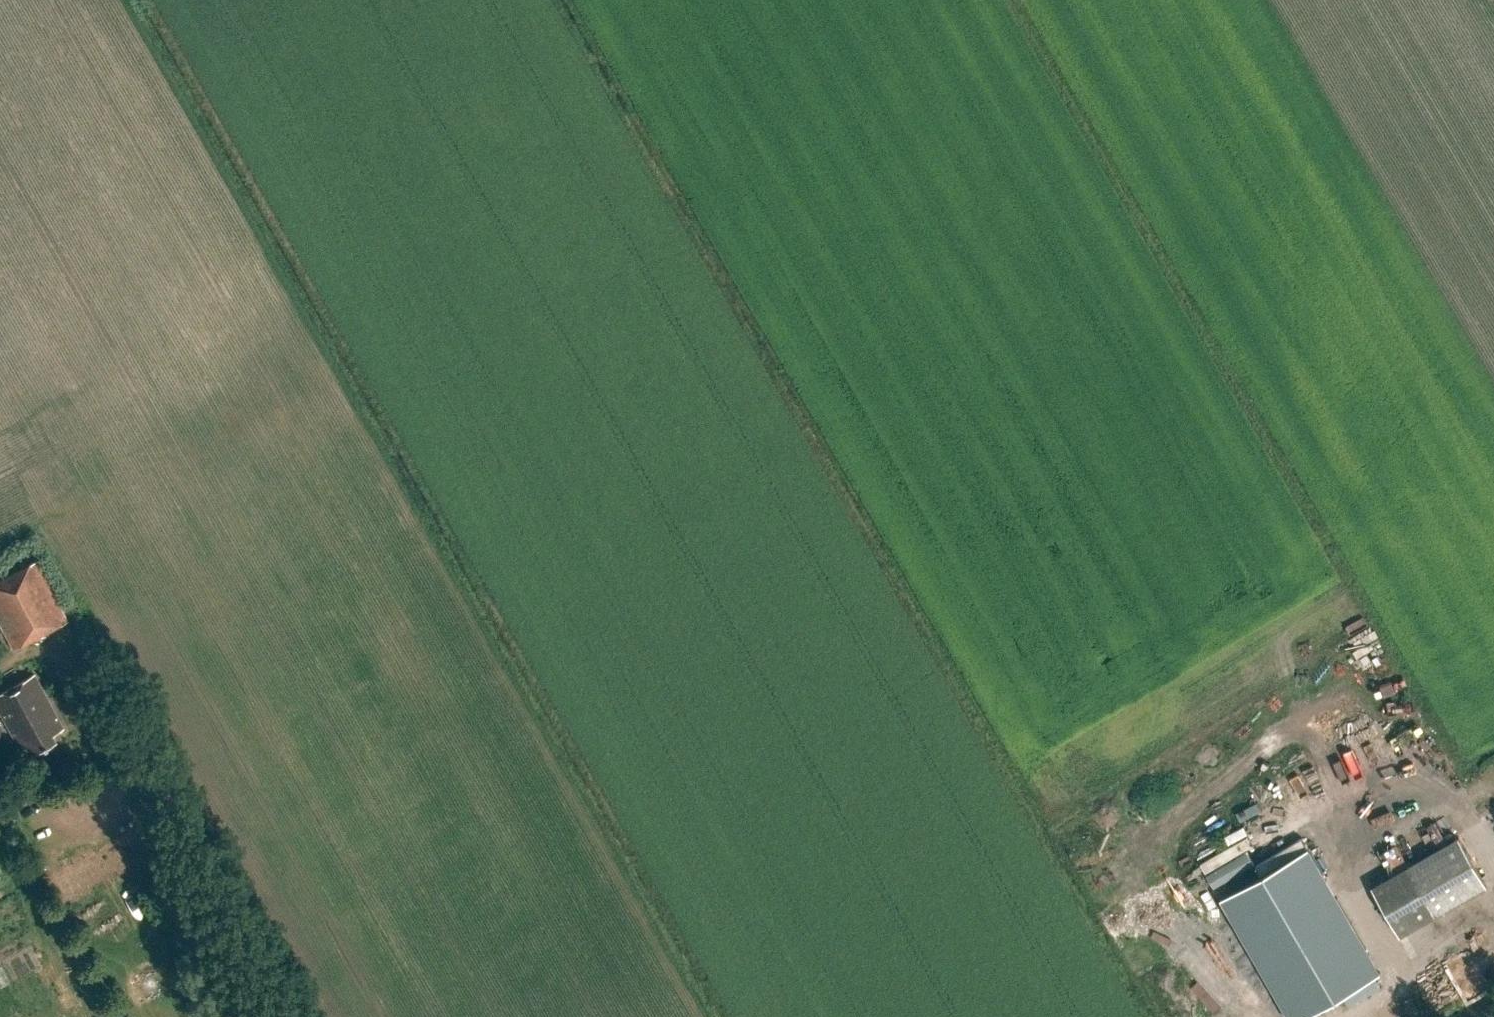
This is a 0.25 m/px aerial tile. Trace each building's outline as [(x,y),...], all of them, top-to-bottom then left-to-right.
[(0,580),(0,624),(14,650),(67,622),(35,562),(0,580)] [(0,694),(0,712),(25,758),(55,742),(51,735),(62,730),(34,676),(0,694)] [(1372,888),(1400,936),(1487,886),(1459,837),(1372,888)] [(1221,900),(1288,1016),(1305,1016),(1380,973),(1309,849),(1221,900)] [(1460,931),(1469,905),(1460,902),(1451,928),(1460,931)]
